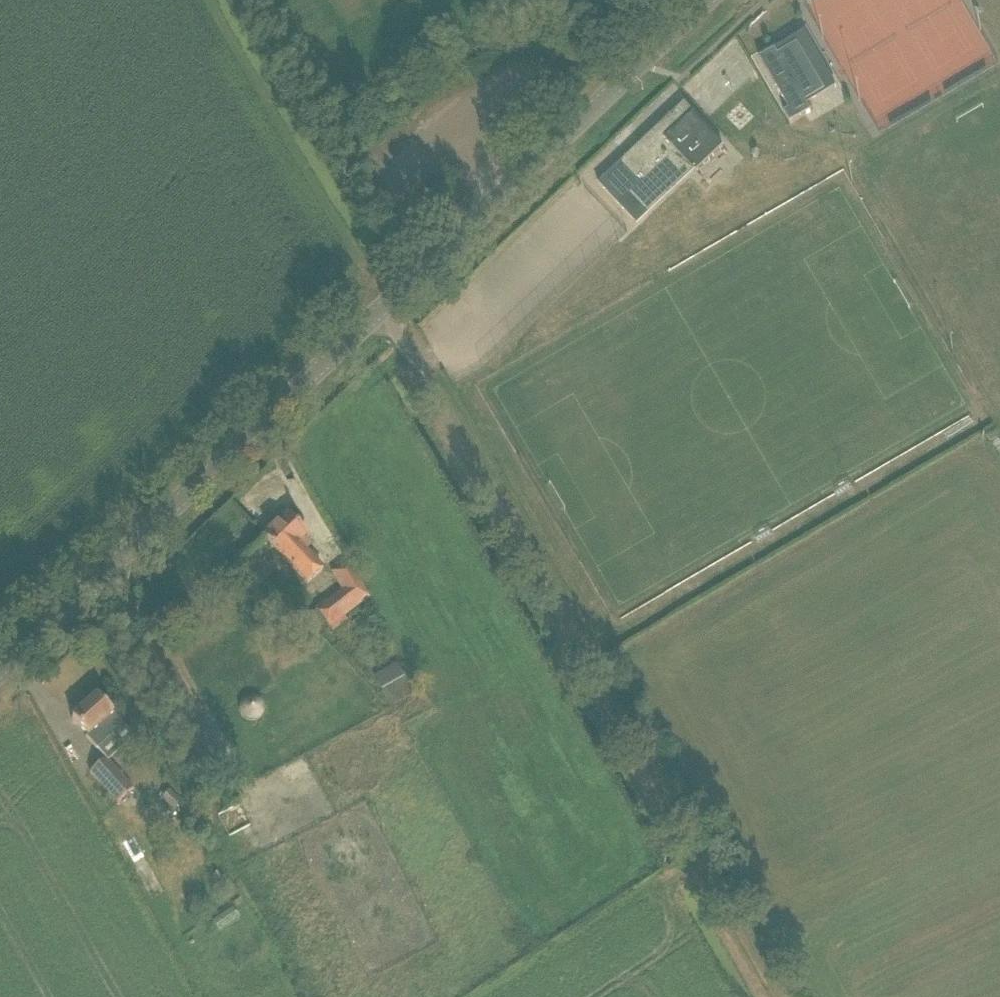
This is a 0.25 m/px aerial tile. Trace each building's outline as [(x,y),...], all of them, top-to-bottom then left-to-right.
[(784,114),(791,125),(812,113),(806,103),(825,92),(798,45),(783,53),(784,55),(779,58),(775,51),(760,60),(790,111),(784,114)] [(682,107),(599,185),(632,220),(689,166),(695,173),(697,174),(724,149),(693,116),(692,117),(682,107)] [(264,538),(308,585),(326,569),(308,550),(312,548),(304,540),(308,536),(288,515),(264,538)] [(324,623),(332,632),(347,621),(345,618),(372,597),(350,564),(330,576),(340,591),(315,610),(316,612),(324,623)] [(311,616),(310,617),(311,619),(318,627),(324,623),(316,612),(311,616)] [(359,618),(353,624),(359,631),(365,626),(359,618)] [(396,664),(373,677),(391,709),(414,696),(396,664)] [(86,738),(97,750),(113,736),(115,739),(127,729),(97,697),(72,719),(88,736),(86,738)] [(91,773),(117,804),(133,790),(106,760),(91,773)] [(170,791),(161,801),(172,810),(181,800),(170,791)]
